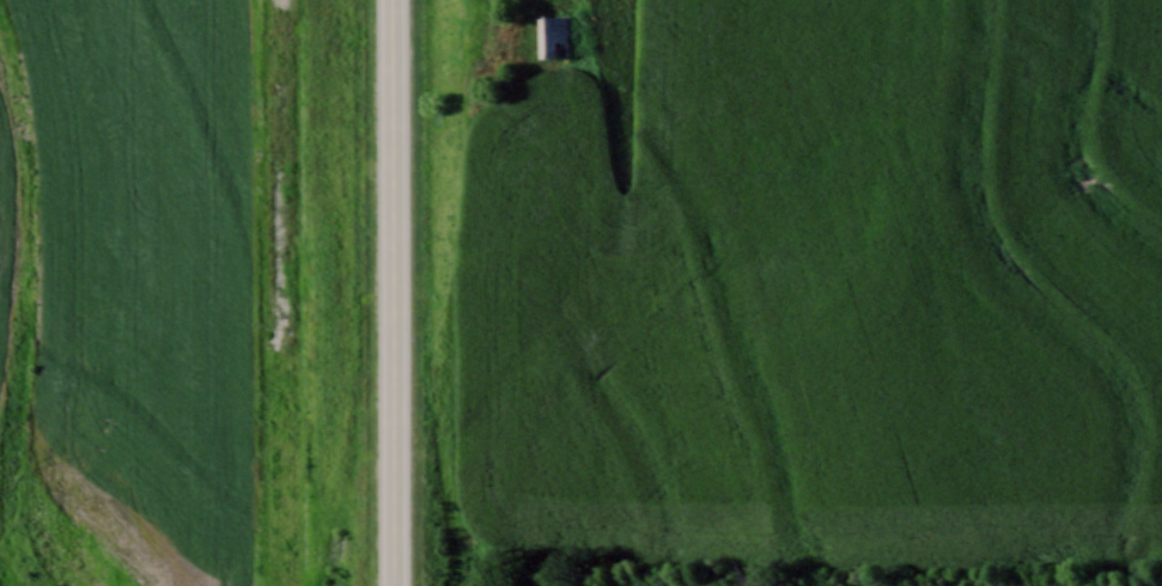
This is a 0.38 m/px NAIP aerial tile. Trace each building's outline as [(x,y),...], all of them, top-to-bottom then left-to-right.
[(540,14),(540,56),(568,56),(568,14),(540,14)]
